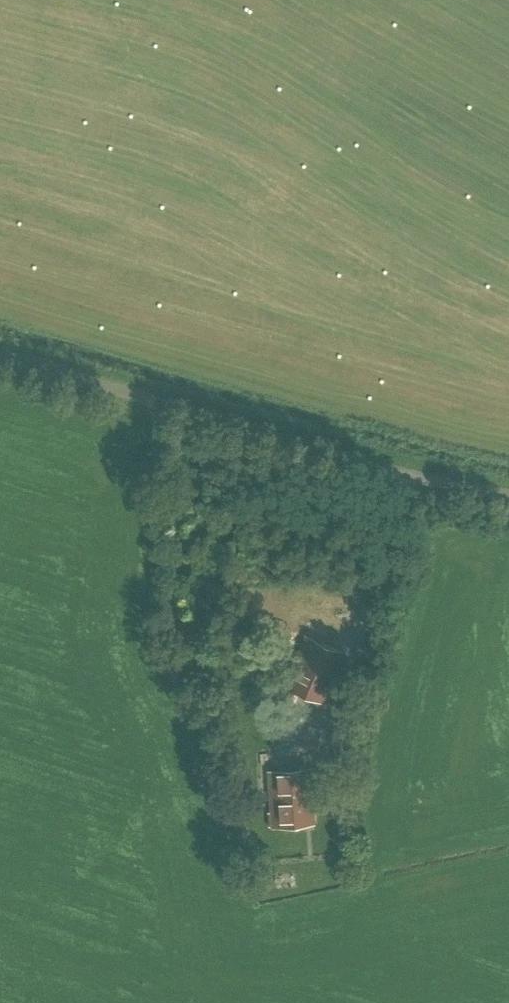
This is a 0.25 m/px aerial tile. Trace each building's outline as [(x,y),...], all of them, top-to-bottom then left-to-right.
[(333,689),(346,653),(310,637),(294,674),(333,689)] [(273,827),(314,824),(312,768),(269,771),(273,827)]
